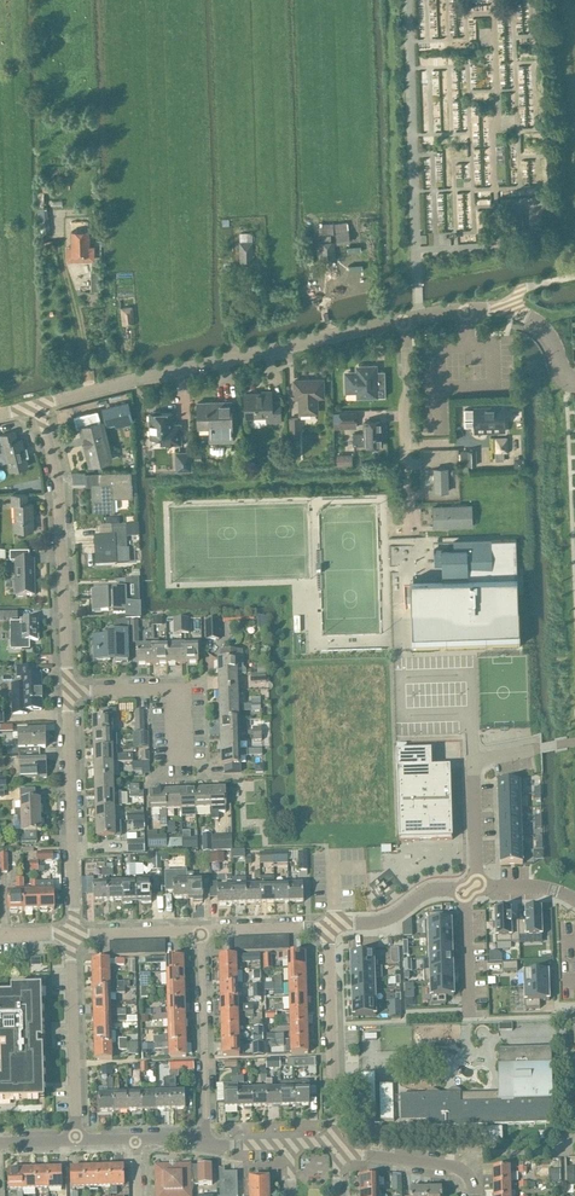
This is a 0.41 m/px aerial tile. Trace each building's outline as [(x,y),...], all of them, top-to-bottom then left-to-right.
[(523,236),(522,211),(510,211),(511,237),(523,236)] [(349,230),(348,221),(334,223),(337,244),(351,242),(349,230)] [(334,233),(334,222),(320,223),(321,233),(334,233)] [(89,255),(88,230),(72,231),(72,255),(89,255)] [(247,232),(240,232),(241,261),(253,260),(252,232),(247,232)] [(331,240),(331,235),(323,235),(323,241),(319,241),(320,260),(336,259),(335,240),(331,240)] [(133,305),(120,307),(122,325),(135,323),(133,305)] [(377,381),(377,365),(365,365),(360,365),(359,366),(357,367),(357,369),(357,371),(350,371),(348,372),(347,373),(346,374),(345,376),(346,392),(357,391),(357,397),(386,396),(385,381),(377,381)] [(323,396),(323,379),(294,380),(295,397),(300,397),(300,412),(313,412),(315,411),(316,410),(317,408),(317,396),(323,396)] [(271,401),(271,393),(246,393),(246,415),(267,415),(268,421),(280,421),(280,401),(271,401)] [(232,439),(231,401),(231,406),(218,406),(217,401),(198,402),(198,427),(214,427),(215,440),(232,439)] [(120,405),(103,409),(106,422),(123,418),(120,405)] [(474,409),(464,409),(465,426),(475,426),(505,425),(504,406),(474,407),(474,409)] [(161,412),(160,410),(154,411),(152,413),(150,413),(151,437),(161,437),(161,443),(181,443),(180,424),(172,424),(172,412),(161,412)] [(99,422),(96,411),(75,416),(77,423),(82,422),(92,464),(111,459),(110,458),(114,458),(111,447),(108,448),(101,422),(99,422)] [(340,412),(333,412),(334,421),(340,421),(340,422),(357,421),(357,411),(340,412)] [(300,432),(300,417),(290,418),(290,432),(300,432)] [(366,444),(366,445),(381,444),(381,420),(365,421),(365,433),(353,433),(354,445),(366,444)] [(15,431),(0,435),(2,444),(5,444),(8,456),(5,456),(6,461),(9,461),(11,470),(28,466),(26,456),(25,456),(22,440),(22,439),(17,440),(15,431)] [(506,451),(505,437),(495,437),(496,451),(506,451)] [(476,465),(476,449),(468,450),(468,465),(476,465)] [(191,468),(191,451),(176,452),(177,469),(191,468)] [(352,453),(336,454),(337,465),(353,464),(352,453)] [(448,491),(447,468),(435,468),(436,491),(448,491)] [(99,482),(93,483),(93,484),(93,490),(93,495),(94,511),(113,510),(112,496),(131,495),(129,472),(99,473),(99,482)] [(28,503),(28,494),(12,494),(12,504),(15,504),(16,530),(33,530),(33,520),(32,520),(32,503),(28,503)] [(473,525),(472,505),(433,506),(434,526),(473,525)] [(119,519),(111,519),(112,527),(119,527),(119,519)] [(100,536),(95,536),(96,544),(97,565),(116,565),(116,564),(128,564),(127,549),(127,538),(126,526),(119,527),(112,527),(106,527),(100,528),(100,536)] [(443,579),(410,580),(412,651),(520,647),(516,538),(454,541),(454,548),(435,548),(435,561),(442,561),(443,579)] [(10,553),(10,563),(16,563),(17,596),(35,596),(34,561),(30,561),(30,553),(10,553)] [(126,590),(92,591),(93,612),(108,611),(108,608),(113,608),(113,614),(125,614),(126,619),(141,619),(139,580),(126,581),(126,590)] [(162,617),(152,617),(153,626),(163,626),(162,617)] [(30,650),(30,641),(39,641),(39,640),(38,640),(38,621),(38,620),(11,621),(11,650),(30,650)] [(219,621),(206,622),(207,641),(220,640),(219,621)] [(128,662),(128,632),(115,633),(116,639),(111,639),(111,636),(94,636),(94,661),(111,660),(111,656),(115,656),(116,663),(128,662)] [(152,641),(152,647),(153,665),(168,665),(167,647),(160,647),(159,641),(152,641)] [(182,646),(167,647),(168,665),(183,664),(182,646)] [(198,646),(182,646),(183,664),(198,664),(198,646)] [(137,665),(153,665),(152,647),(137,647),(137,665)] [(219,661),(219,676),(237,676),(247,675),(246,671),(245,669),(239,670),(239,652),(221,653),(221,661),(219,661)] [(23,695),(14,695),(14,715),(27,714),(27,711),(42,710),(41,676),(36,676),(36,668),(17,668),(17,678),(22,677),(23,695)] [(266,683),(266,675),(251,675),(251,684),(266,683)] [(238,691),(237,676),(219,676),(220,691),(238,691)] [(343,678),(319,678),(319,689),(343,688),(343,678)] [(343,688),(319,689),(320,699),(343,698),(343,688)] [(238,706),(238,691),(220,691),(220,706),(238,706)] [(343,698),(320,699),(320,709),(342,709),(344,709),(343,698)] [(220,706),(221,721),(239,721),(238,706),(220,706)] [(320,709),(318,710),(318,719),(342,718),(342,709),(320,709)] [(93,719),(94,734),(111,733),(111,719),(113,719),(113,711),(100,712),(100,719),(93,719)] [(145,731),(144,711),(135,711),(136,732),(145,731)] [(342,718),(318,719),(319,729),(342,729),(342,718)] [(221,721),(221,736),(239,736),(239,721),(221,721)] [(342,729),(319,729),(319,739),(342,739),(342,729)] [(19,756),(40,755),(40,749),(46,749),(45,731),(19,732),(19,747),(10,748),(10,756),(19,756)] [(149,747),(149,732),(139,733),(140,747),(149,747)] [(111,749),(111,733),(94,734),(94,749),(111,749)] [(240,751),(239,736),(221,736),(222,751),(240,751)] [(342,739),(319,739),(319,750),(343,749),(342,739)] [(407,744),(397,744),(397,752),(407,752),(407,744)] [(95,764),(112,763),(133,762),(132,755),(117,756),(117,748),(111,749),(94,749),(95,764)] [(262,750),(240,751),(222,751),(222,767),(240,766),(240,757),(248,757),(248,756),(254,756),(254,757),(263,756),(262,750)] [(150,762),(149,752),(142,753),(142,762),(150,762)] [(397,753),(396,753),(397,771),(399,837),(399,842),(400,842),(453,840),(450,769),(431,769),(431,752),(397,753)] [(40,761),(40,755),(19,756),(20,779),(47,778),(46,761),(40,761)] [(150,762),(142,762),(142,770),(143,774),(150,774),(150,762)] [(349,762),(322,763),(323,773),(349,772),(349,762)] [(95,764),(95,778),(113,778),(112,763),(95,764)] [(349,772),(323,773),(323,784),(350,782),(349,772)] [(113,793),(113,778),(95,778),(96,793),(113,793)] [(350,782),(323,784),(324,794),(348,793),(350,793),(350,782)] [(523,782),(498,783),(498,796),(524,795),(523,782)] [(16,810),(16,817),(41,817),(40,801),(36,801),(36,790),(21,791),(22,810),(16,810)] [(225,790),(210,791),(211,809),(211,821),(218,820),(218,813),(226,812),(225,790)] [(181,810),(196,809),(196,791),(181,792),(181,810)] [(210,791),(196,791),(196,809),(211,809),(210,791)] [(122,792),(113,793),(96,793),(96,808),(114,807),(122,807),(122,792)] [(167,827),(167,810),(166,792),(151,793),(151,811),(160,810),(161,827),(167,827)] [(181,792),(166,792),(167,810),(181,810),(181,792)] [(324,794),(321,794),(321,804),(348,803),(348,793),(324,794)] [(524,809),(524,808),(524,795),(498,796),(499,809),(499,810),(524,809)] [(348,803),(321,804),(322,814),(349,813),(348,803)] [(114,822),(114,807),(96,808),(97,823),(114,822)] [(524,823),(524,810),(524,809),(499,810),(499,811),(499,824),(524,823)] [(349,813),(322,814),(322,824),(349,823),(349,813)] [(135,822),(144,821),(144,814),(129,814),(130,822),(135,822)] [(41,817),(16,817),(14,817),(15,831),(22,830),(23,844),(38,843),(37,832),(41,832),(41,817)] [(121,822),(114,822),(97,823),(97,838),(120,837),(121,835),(121,822)] [(349,823),(322,824),(323,835),(349,833),(349,823)] [(499,824),(500,837),(500,838),(525,837),(525,836),(524,823),(499,824)] [(159,838),(159,831),(149,831),(150,846),(152,848),(168,848),(167,838),(159,838)] [(500,839),(500,852),(525,851),(525,838),(525,837),(500,838),(500,839)] [(183,848),(194,847),(194,838),(182,839),(183,848)] [(145,853),(145,840),(128,840),(128,853),(145,853)] [(232,840),(214,841),(214,852),(231,851),(232,851),(232,840)] [(391,846),(381,846),(382,854),(392,854),(391,846)] [(536,851),(534,851),(534,861),(543,861),(543,858),(543,850),(542,850),(536,851)] [(525,851),(500,852),(501,865),(523,864),(522,852),(525,851)] [(54,860),(53,852),(37,853),(37,861),(54,860)] [(224,863),(224,852),(209,852),(210,864),(224,863)] [(288,852),(274,853),(275,861),(288,861),(288,852)] [(308,852),(299,852),(299,871),(308,871),(308,852)] [(275,861),(274,853),(260,853),(260,861),(275,861)] [(8,854),(0,854),(0,872),(0,873),(9,873),(8,854)] [(161,871),(161,854),(153,854),(153,871),(161,871)] [(38,871),(38,861),(30,861),(30,871),(38,871)] [(188,881),(188,875),(188,871),(165,872),(166,891),(174,891),(174,899),(188,899),(188,881)] [(260,872),(260,879),(261,887),(261,904),(276,903),(275,886),(267,886),(266,872),(260,872)] [(94,902),(109,901),(109,884),(94,885),(94,877),(86,878),(87,895),(94,894),(94,902)] [(137,900),(151,900),(151,877),(137,877),(137,900)] [(25,911),(24,893),(23,880),(16,880),(16,893),(9,894),(9,912),(11,912),(11,913),(18,913),(18,911),(25,911)] [(203,881),(188,881),(188,899),(203,898),(203,881)] [(31,893),(24,893),(25,911),(26,911),(26,913),(33,913),(33,911),(40,911),(39,892),(39,882),(31,882),(31,893)] [(218,905),(232,905),(232,887),(218,888),(218,882),(210,883),(210,898),(218,897),(218,905)] [(46,892),(39,892),(40,911),(41,911),(41,912),(48,912),(48,911),(55,910),(54,892),(53,883),(46,883),(46,892)] [(137,883),(122,884),(123,901),(123,904),(133,903),(132,900),(137,900),(137,883)] [(109,901),(123,901),(122,884),(109,884),(109,901)] [(290,886),(290,903),(304,902),(303,885),(290,886)] [(290,886),(275,886),(276,903),(290,903),(290,886)] [(246,887),(232,887),(232,905),(247,904),(246,887)] [(247,904),(261,904),(261,887),(246,887),(247,904)] [(518,922),(519,937),(542,936),(541,909),(526,910),(526,922),(518,922)] [(519,937),(518,922),(511,922),(511,910),(495,911),(496,944),(519,943),(519,937)] [(428,922),(425,922),(426,936),(452,935),(452,921),(443,921),(443,914),(428,915),(428,922)] [(412,918),(403,924),(403,937),(412,937),(412,918)] [(426,948),(453,947),(452,935),(426,936),(426,948)] [(157,941),(158,955),(166,954),(165,940),(157,941)] [(424,960),(453,959),(453,947),(426,948),(427,959),(424,959),(424,960)] [(489,952),(490,963),(502,962),(502,956),(498,952),(489,952)] [(289,962),(290,970),(307,969),(306,954),(278,955),(278,962),(289,962)] [(351,955),(351,968),(374,967),(374,954),(351,955)] [(220,957),(221,972),(237,971),(237,962),(252,962),(252,963),(261,963),(261,955),(220,957)] [(273,969),(272,955),(264,955),(264,970),(273,969)] [(184,957),(146,958),(146,964),(167,963),(167,973),(185,972),(184,957)] [(93,960),(93,975),(110,974),(110,959),(93,960)] [(424,971),(453,970),(453,959),(424,960),(424,971)] [(503,972),(518,971),(517,963),(502,964),(503,972)] [(352,980),(375,979),(374,967),(351,968),(352,980)] [(290,970),(290,984),(307,983),(307,969),(290,970)] [(453,970),(424,971),(425,983),(430,983),(454,982),(453,970)] [(238,985),(237,971),(221,972),(221,985),(238,985)] [(167,973),(168,987),(185,986),(185,972),(167,973)] [(524,988),(549,987),(548,972),(524,973),(524,988)] [(93,975),(93,989),(111,988),(110,974),(93,975)] [(352,992),(375,991),(375,979),(352,980),(352,992)] [(454,982),(430,983),(431,1005),(446,1004),(446,997),(454,996),(454,982)] [(307,997),(307,983),(290,984),(290,998),(307,997)] [(261,984),(253,984),(253,999),(262,998),(261,984)] [(221,985),(221,999),(238,999),(238,985),(221,985)] [(168,987),(168,1001),(185,1000),(185,986),(168,987)] [(8,1041),(8,1042),(6,1042),(6,1056),(8,1056),(8,1059),(6,1059),(7,1073),(9,1073),(9,1076),(7,1076),(7,1091),(9,1091),(9,1099),(9,1100),(23,1099),(46,1099),(45,1086),(45,1083),(44,1028),(43,1014),(43,987),(11,988),(12,995),(0,996),(0,1041),(8,1041)] [(540,1001),(549,1001),(549,987),(524,988),(525,1009),(540,1009),(540,1001)] [(118,988),(111,988),(93,989),(94,1003),(111,1003),(111,995),(125,994),(125,988),(118,988)] [(352,992),(352,1003),(376,1002),(375,991),(352,992)] [(290,998),(291,1012),(308,1011),(307,997),(290,998)] [(238,1007),(238,999),(221,999),(222,1014),(239,1013),(245,1013),(254,1013),(254,1007),(238,1007)] [(168,1001),(169,1015),(186,1015),(185,1000),(168,1001)] [(376,1016),(376,1002),(352,1003),(353,1017),(376,1016)] [(391,1018),(401,1017),(400,1002),(398,1002),(396,1002),(390,1002),(391,1018)] [(111,1011),(111,1003),(94,1003),(94,1018),(126,1017),(126,1010),(111,1011)] [(308,1025),(308,1011),(291,1012),(291,1026),(308,1025)] [(222,1014),(222,1028),(239,1027),(239,1013),(222,1014)] [(186,1029),(186,1015),(169,1015),(161,1016),(153,1016),(153,1022),(169,1021),(169,1029),(186,1029)] [(94,1018),(95,1032),(112,1031),(112,1023),(138,1022),(137,1016),(126,1017),(94,1018)] [(291,1026),(291,1040),(309,1039),(308,1025),(291,1026)] [(239,1041),(239,1027),(222,1028),(222,1041),(239,1041)] [(155,1044),(187,1043),(186,1029),(169,1029),(169,1038),(155,1038),(155,1044)] [(95,1032),(95,1046),(112,1045),(112,1031),(95,1032)] [(309,1053),(309,1039),(291,1040),(292,1053),(309,1053)] [(239,1041),(222,1041),(223,1055),(240,1055),(239,1041)] [(139,1056),(138,1043),(129,1043),(129,1054),(139,1056)] [(187,1057),(187,1043),(155,1044),(154,1044),(154,1050),(170,1050),(170,1057),(187,1057)] [(264,1043),(254,1044),(254,1047),(254,1056),(264,1055),(264,1043)] [(113,1059),(112,1045),(95,1046),(95,1060),(113,1059)] [(438,1094),(401,1095),(401,1099),(402,1121),(402,1122),(416,1121),(421,1121),(428,1121),(428,1128),(487,1126),(554,1124),(553,1099),(553,1091),(552,1091),(551,1066),(552,1066),(552,1048),(500,1049),(500,1067),(513,1067),(513,1087),(501,1088),(501,1093),(438,1094)] [(316,1059),(294,1059),(294,1068),(310,1068),(310,1075),(317,1075),(316,1059)] [(275,1060),(267,1060),(267,1069),(276,1069),(275,1060)] [(238,1084),(238,1076),(237,1061),(225,1061),(225,1068),(232,1068),(232,1084),(224,1084),(224,1108),(239,1108),(238,1090),(238,1084)] [(375,1074),(361,1075),(362,1099),(362,1110),(362,1111),(368,1111),(375,1111),(375,1113),(381,1113),(381,1121),(381,1122),(382,1122),(394,1122),(394,1121),(393,1099),(393,1086),(379,1086),(375,1086),(375,1074)] [(165,1093),(156,1094),(157,1110),(171,1110),(170,1079),(170,1077),(164,1077),(165,1093)] [(176,1078),(170,1079),(171,1110),(185,1110),(185,1093),(177,1093),(177,1085),(176,1085),(176,1078)] [(267,1107),(281,1107),(281,1089),(272,1089),(272,1080),(266,1080),(266,1084),(267,1089),(267,1107)] [(295,1083),(295,1106),(310,1106),(309,1082),(295,1083)] [(281,1107),(295,1106),(295,1083),(281,1083),(281,1089),(281,1107)] [(252,1090),(253,1108),(267,1107),(267,1089),(252,1090)] [(239,1108),(253,1108),(252,1090),(238,1090),(239,1108)] [(114,1112),(129,1111),(128,1094),(114,1095),(114,1112)] [(128,1094),(129,1111),(143,1111),(142,1094),(128,1094)] [(156,1094),(142,1094),(143,1111),(157,1110),(156,1094)] [(114,1112),(114,1095),(99,1095),(100,1112),(114,1112)] [(480,1129),(480,1138),(480,1142),(480,1144),(483,1143),(503,1143),(503,1142),(502,1128),(487,1129),(487,1126),(482,1126),(482,1129),(480,1129)] [(194,1186),(194,1166),(191,1166),(191,1165),(155,1166),(156,1195),(191,1195),(191,1193),(194,1186)] [(212,1166),(194,1166),(194,1186),(212,1185),(212,1166)] [(123,1167),(111,1168),(111,1188),(124,1188),(123,1167)] [(72,1190),(85,1189),(84,1168),(71,1169),(72,1190)] [(98,1189),(98,1168),(84,1168),(85,1189),(90,1189),(90,1191),(98,1191),(98,1189)] [(111,1168),(98,1168),(98,1189),(111,1188),(111,1168)] [(566,1168),(567,1178),(574,1178),(574,1168),(566,1168)] [(61,1169),(48,1170),(49,1190),(62,1190),(61,1169)] [(493,1169),(493,1182),(510,1182),(510,1169),(493,1169)] [(9,1171),(9,1191),(17,1191),(17,1195),(23,1195),(23,1191),(22,1170),(9,1171)] [(22,1170),(23,1191),(36,1191),(35,1170),(22,1170)] [(36,1191),(49,1190),(48,1170),(35,1170),(36,1191)] [(237,1179),(237,1173),(225,1173),(225,1176),(220,1176),(220,1170),(219,1170),(220,1195),(238,1195),(237,1179)] [(263,1178),(262,1178),(262,1179),(257,1179),(257,1178),(256,1178),(256,1179),(250,1179),(250,1195),(270,1195),(270,1183),(269,1183),(269,1178),(268,1178),(268,1179),(263,1179),(263,1178)] [(360,1178),(360,1192),(379,1192),(378,1178),(360,1178)] [(402,1191),(402,1179),(393,1179),(393,1192),(402,1191)] [(494,1195),(511,1195),(510,1182),(493,1182),(494,1195)]
